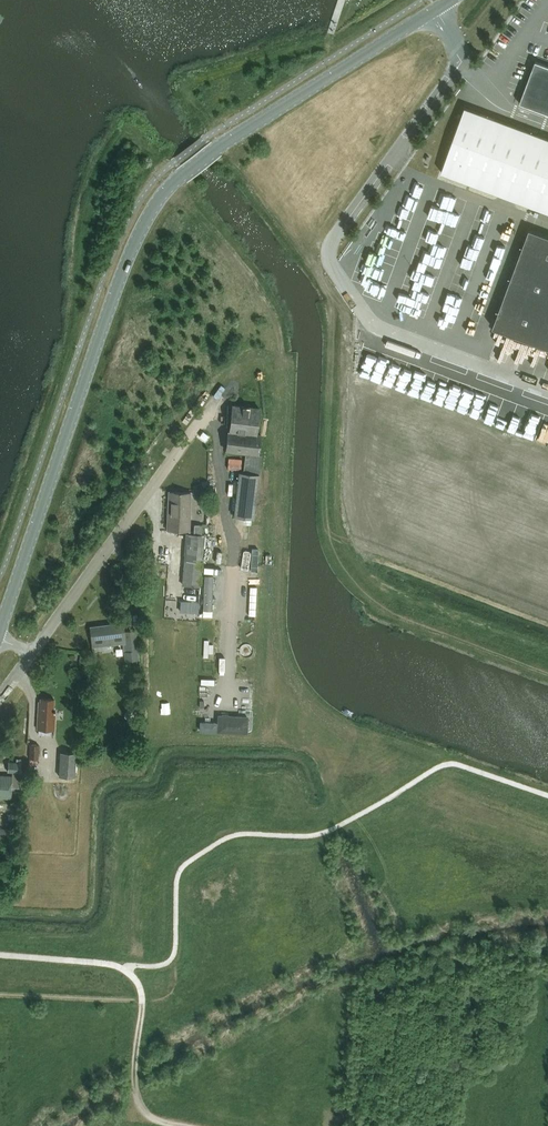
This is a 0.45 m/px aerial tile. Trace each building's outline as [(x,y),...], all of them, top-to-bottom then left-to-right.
[(536,60),(520,103),(547,113),(547,65),(536,60)] [(465,107),(441,171),(547,212),(547,138),(465,107)] [(494,327),(547,348),(547,236),(530,230),(494,327)] [(521,350),(514,349),(516,339),(492,333),(487,355),(518,363),(521,350)] [(228,431),(226,452),(246,454),(244,474),(239,473),(235,518),(255,520),(260,475),(257,474),(260,436),(256,435),(259,408),(232,405),(230,431),(228,431)] [(190,532),(192,493),(170,492),(168,531),(190,532)] [(186,534),(182,587),(200,588),(204,535),(202,535),(203,526),(194,526),(193,535),(186,534)] [(204,575),(203,610),(211,610),(213,576),(204,575)] [(180,601),(180,611),(198,613),(199,602),(180,601)] [(141,660),(139,650),(136,630),(125,632),(124,623),(92,628),(95,648),(126,643),(129,662),(141,660)] [(55,731),(56,711),(55,711),(55,700),(42,700),(41,703),(39,703),(38,730),(55,731)] [(248,716),(218,715),(218,722),(217,732),(248,733),(248,716)] [(217,732),(218,722),(200,722),(200,731),(217,732)] [(32,746),(31,760),(38,760),(39,760),(40,746),(32,746)] [(77,776),(78,753),(60,752),(59,775),(77,776)] [(12,777),(0,776),(0,798),(10,798),(11,788),(21,789),(23,764),(11,763),(11,773),(12,773),(12,777)]
